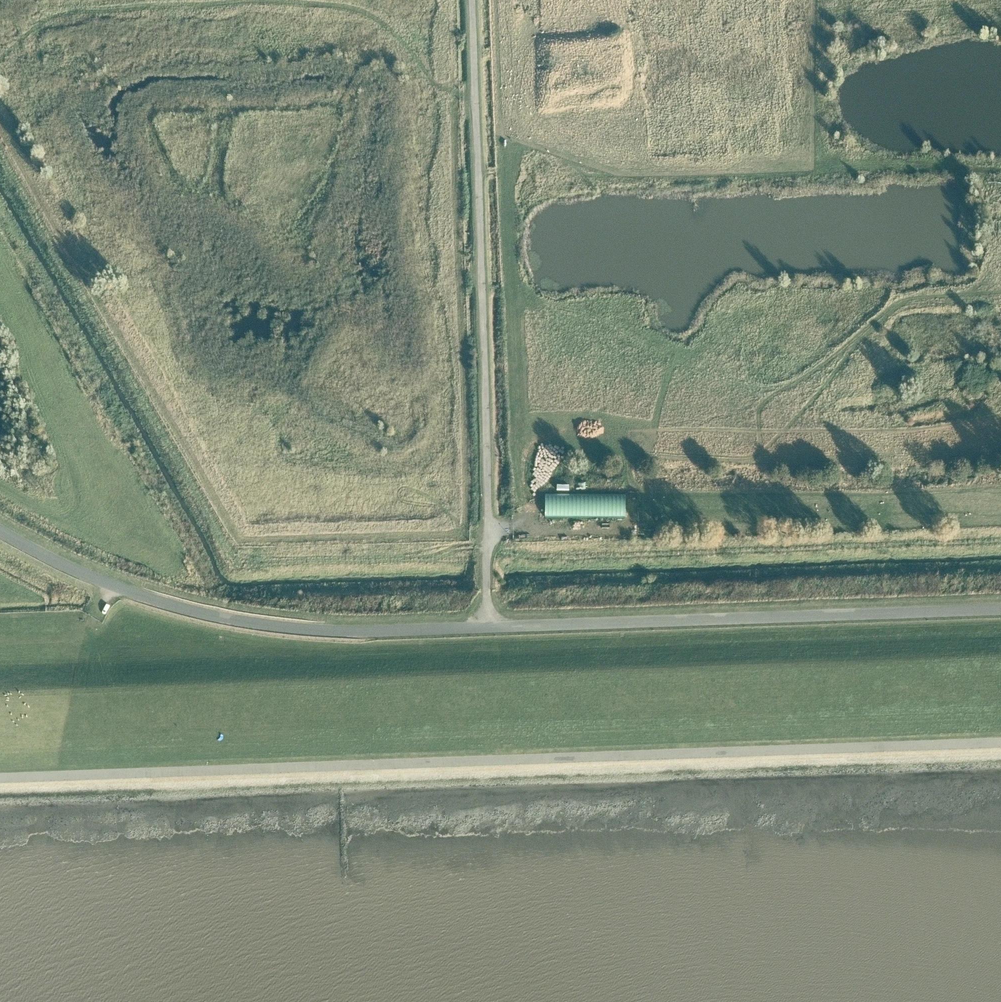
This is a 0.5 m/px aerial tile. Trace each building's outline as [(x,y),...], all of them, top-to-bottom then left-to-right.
[(544,451),(537,463),(543,467),(550,456),(544,451)] [(626,496),(545,496),(545,518),(626,519),(626,496)]
